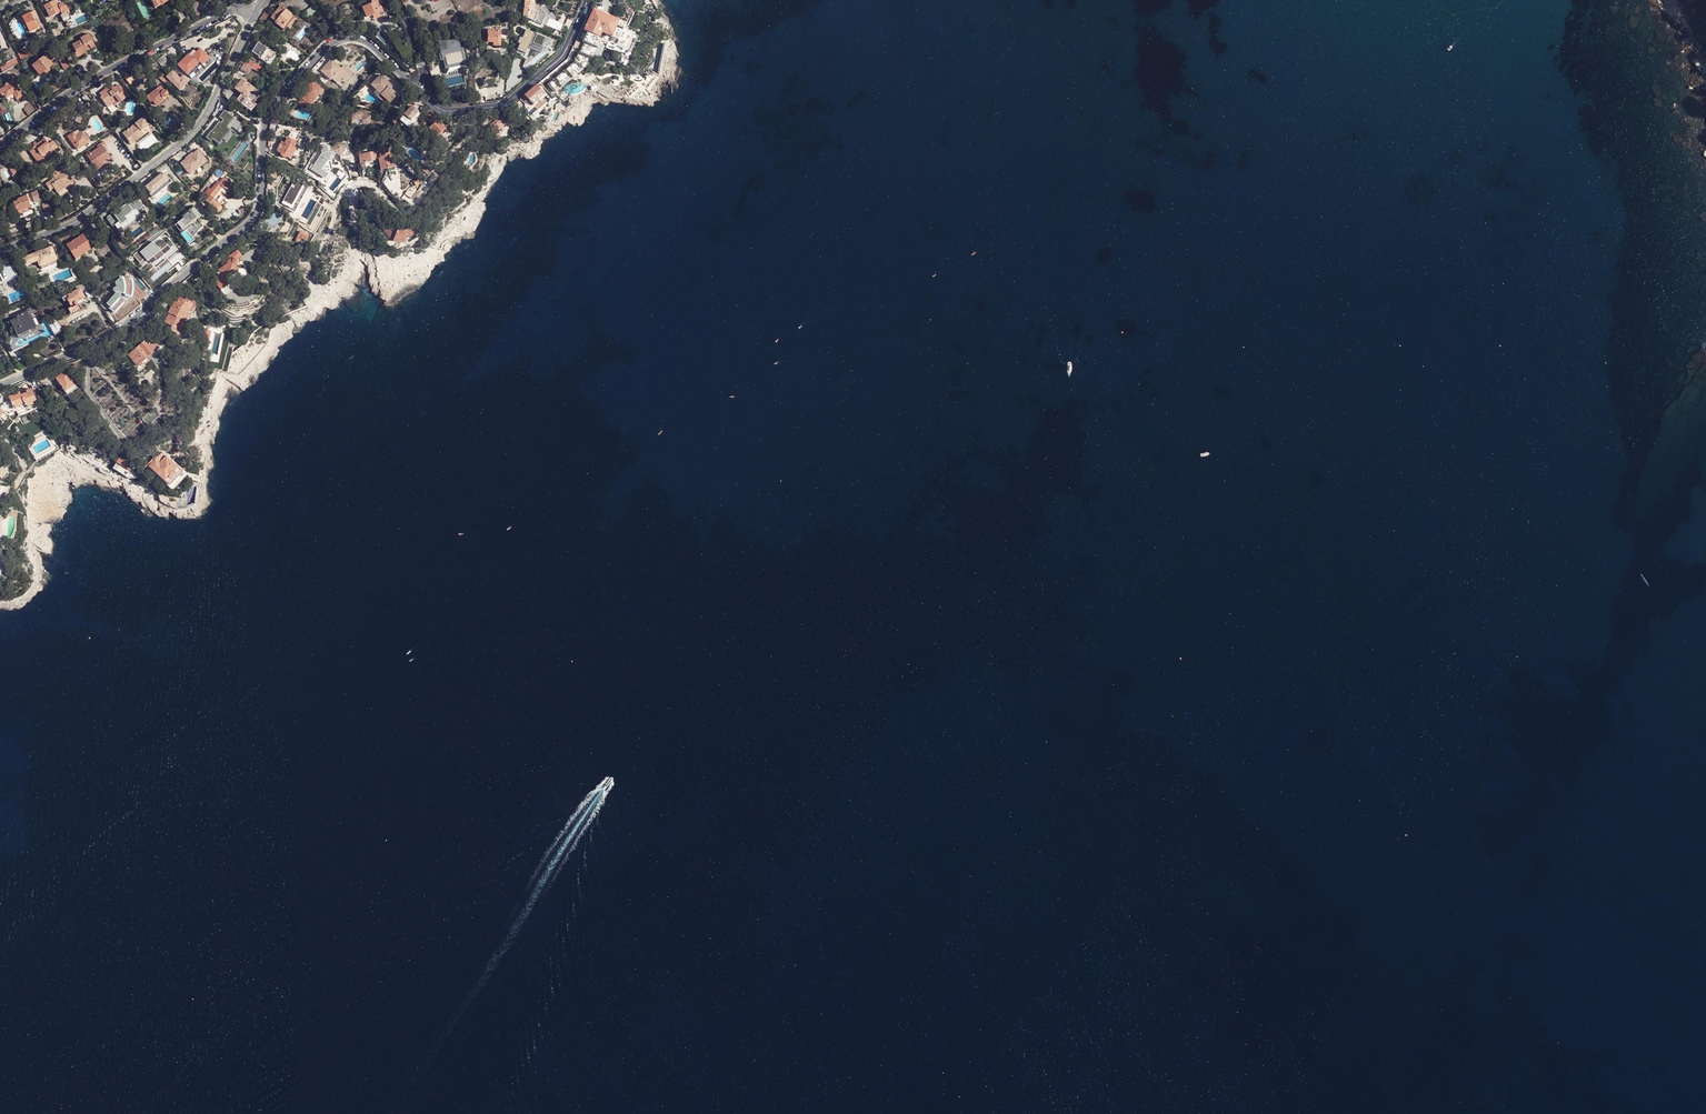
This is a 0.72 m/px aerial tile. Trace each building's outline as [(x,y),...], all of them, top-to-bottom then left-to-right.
[(66,12),(68,11),(65,6),(63,7),(61,3),(59,5),(56,0),(55,0),(44,5),(50,17),(61,12),(62,15),(66,12)] [(152,2),(155,8),(171,0),(170,0),(151,0),(152,2)] [(383,11),(381,6),(379,5),(377,0),(376,0),(365,5),(365,6),(362,7),(366,15),(367,18),(372,15),(383,11)] [(523,16),(542,24),(545,15),(538,12),(542,4),(544,3),(542,0),(525,0),(523,16)] [(281,28),(292,14),(281,6),(271,18),(275,22),(274,23),(280,28),(281,28)] [(615,45),(613,51),(615,61),(620,63),(634,33),(624,29),(626,24),(593,9),(584,30),(587,32),(586,34),(583,40),(582,42),(584,43),(579,53),(590,58),(595,48),(599,38),(601,39),(608,41),(615,45)] [(266,10),(260,18),(265,21),(271,13),(266,10)] [(24,21),(22,22),(24,26),(25,28),(26,28),(27,28),(28,28),(30,32),(40,27),(37,20),(34,20),(34,19),(38,18),(35,11),(23,17),(24,21)] [(322,20),(324,19),(320,11),(316,13),(319,20),(322,20)] [(385,15),(383,11),(372,15),(374,20),(385,15)] [(70,19),(66,12),(62,15),(60,15),(64,22),(70,19)] [(295,17),(292,14),(281,28),(284,30),(295,17)] [(499,47),(500,39),(501,35),(500,35),(501,31),(488,29),(487,41),(493,42),(497,43),(497,46),(499,47)] [(89,34),(80,38),(81,40),(79,41),(72,44),(77,53),(84,50),(86,49),(87,51),(96,46),(89,34)] [(458,60),(463,59),(461,50),(463,50),(462,46),(467,44),(465,36),(452,39),(454,47),(440,51),(443,63),(448,61),(448,58),(457,56),(457,59),(458,60)] [(605,48),(613,51),(615,45),(608,41),(605,48)] [(272,58),(276,54),(258,43),(252,52),(259,56),(261,57),(260,59),(265,62),(268,56),(272,58)] [(30,56),(36,53),(32,47),(26,50),(30,56)] [(3,72),(18,64),(15,58),(14,59),(9,49),(0,53),(0,57),(2,62),(1,63),(0,64),(0,67),(3,72)] [(214,62),(210,58),(201,49),(198,52),(193,57),(191,55),(187,60),(185,58),(181,63),(182,64),(180,65),(190,75),(202,63),(204,66),(207,68),(214,62)] [(195,49),(185,58),(187,60),(191,55),(193,57),(198,52),(195,49)] [(26,50),(18,55),(22,61),(30,56),(26,50)] [(40,59),(32,65),(32,66),(33,67),(38,73),(39,75),(43,72),(46,73),(50,70),(49,67),(55,63),(48,53),(40,59)] [(29,62),(32,65),(40,59),(37,55),(29,62)] [(165,55),(158,61),(162,66),(170,61),(165,55)] [(273,59),(272,58),(268,56),(265,62),(270,65),(273,59)] [(242,63),(247,66),(250,61),(243,57),(241,63),(242,63)] [(69,68),(64,58),(59,61),(64,70),(69,68)] [(328,66),(326,64),(320,71),(330,80),(331,79),(337,84),(341,78),(345,74),(347,76),(350,72),(343,66),(340,68),(332,61),(328,66)] [(202,63),(190,75),(192,77),(204,66),(202,63)] [(249,73),(251,68),(247,66),(242,63),(239,68),(244,70),(243,71),(249,73)] [(174,70),(167,76),(172,81),(178,87),(184,81),(187,78),(179,70),(176,73),(174,71),(174,70)] [(389,86),(391,84),(380,74),(371,85),(376,90),(390,103),(398,94),(392,90),(389,86)] [(167,76),(163,81),(168,86),(172,81),(167,76)] [(184,81),(178,87),(181,90),(190,81),(187,78),(184,81)] [(6,87),(0,91),(0,92),(2,96),(4,95),(6,98),(13,94),(17,99),(23,96),(13,79),(5,85),(6,87)] [(251,100),(258,91),(242,79),(234,88),(242,94),(251,100)] [(319,94),(322,90),(312,81),(298,96),(300,98),(297,101),(306,109),(309,105),(312,101),(319,94)] [(109,92),(107,91),(106,89),(100,93),(102,96),(100,98),(105,104),(113,98),(115,100),(117,104),(125,98),(121,93),(123,91),(124,90),(119,84),(115,87),(114,86),(111,88),(113,89),(109,92)] [(536,86),(524,96),(532,105),(544,95),(536,86)] [(156,105),(168,96),(168,95),(168,94),(168,93),(168,92),(167,91),(166,91),(164,90),(161,87),(147,97),(152,104),(154,103),(156,105)] [(391,104),(390,103),(376,90),(374,93),(388,107),(391,104)] [(86,102),(90,99),(85,93),(84,91),(82,93),(83,95),(82,96),(86,102)] [(259,91),(258,91),(251,100),(251,101),(252,101),(254,103),(261,93),(259,91)] [(562,92),(561,93),(560,94),(559,95),(559,96),(560,97),(560,98),(561,99),(562,100),(564,100),(565,100),(567,99),(567,98),(568,98),(568,96),(567,94),(567,93),(566,92),(564,92),(563,92),(562,92)] [(545,93),(544,95),(532,105),(533,106),(539,101),(540,101),(547,95),(545,93)] [(251,101),(251,100),(242,94),(237,100),(251,111),(254,107),(249,103),(251,101)] [(320,96),(319,94),(312,101),(314,103),(315,104),(322,97),(320,96)] [(170,98),(168,96),(156,105),(155,106),(155,107),(155,108),(156,107),(170,98)] [(400,97),(396,101),(401,106),(405,101),(400,97)] [(107,106),(115,100),(113,98),(105,104),(107,106)] [(413,106),(409,111),(403,116),(400,120),(402,121),(406,125),(408,126),(412,121),(414,123),(418,119),(417,118),(421,113),(413,106)] [(513,106),(503,114),(505,116),(514,108),(513,106)] [(404,107),(399,112),(403,116),(409,111),(404,107)] [(370,125),(372,115),(351,111),(349,122),(370,125)] [(236,131),(241,124),(226,112),(207,137),(220,147),(230,134),(229,133),(232,128),(236,131)] [(432,112),(428,117),(434,123),(432,125),(430,127),(437,135),(438,135),(445,128),(446,128),(442,124),(439,119),(440,118),(438,116),(436,117),(432,112)] [(501,116),(491,124),(493,126),(492,126),(497,132),(498,131),(497,130),(506,122),(501,116)] [(434,123),(428,117),(426,118),(432,125),(434,123)] [(128,140),(141,131),(148,126),(143,118),(123,133),(128,140)] [(76,135),(73,132),(68,136),(77,150),(90,141),(83,131),(76,135)] [(144,135),(141,131),(128,140),(131,144),(144,135)] [(281,142),(276,151),(280,154),(281,156),(285,159),(287,158),(293,147),(296,142),(288,138),(284,143),(281,142)] [(37,144),(34,147),(29,151),(40,164),(45,160),(44,158),(41,155),(51,148),(45,139),(37,144)] [(328,173),(322,171),(329,161),(330,160),(331,160),(336,153),(341,157),(347,147),(347,143),(343,144),(337,140),(331,149),(330,149),(329,149),(328,144),(319,146),(319,154),(310,169),(325,178),(328,173)] [(102,161),(102,162),(110,156),(104,147),(106,146),(103,141),(97,146),(98,148),(91,153),(90,152),(86,155),(94,167),(102,161)] [(379,151),(359,155),(361,166),(366,165),(365,162),(375,160),(375,159),(378,158),(380,157),(383,167),(387,166),(388,168),(394,167),(392,158),(386,159),(385,157),(391,155),(389,147),(385,148),(384,146),(378,147),(379,151)] [(296,149),(293,147),(287,158),(291,160),(296,149)] [(350,154),(347,147),(341,157),(350,154)] [(53,151),(51,148),(41,155),(44,158),(53,151)] [(189,179),(210,163),(199,149),(178,164),(189,179)] [(332,168),(330,160),(329,161),(322,171),(328,173),(332,168)] [(105,165),(102,162),(102,161),(94,167),(97,170),(105,165)] [(427,164),(423,170),(429,175),(433,169),(430,166),(427,164)] [(13,165),(9,167),(13,176),(17,174),(13,165)] [(65,186),(66,187),(74,182),(64,168),(57,172),(57,171),(52,174),(54,177),(51,180),(46,184),(50,191),(54,188),(56,191),(65,186)] [(146,188),(145,188),(153,198),(172,182),(165,172),(164,173),(163,173),(146,187),(146,188)] [(444,173),(437,182),(439,183),(446,174),(444,173)] [(223,187),(230,193),(235,186),(224,177),(206,201),(217,210),(221,204),(214,198),(223,187)] [(468,186),(465,187),(466,191),(470,189),(472,187),(473,186),(473,185),(474,184),(475,179),(471,178),(471,179),(471,181),(470,183),(469,184),(469,185),(468,186)] [(66,188),(66,187),(65,186),(56,191),(58,194),(66,188)] [(221,204),(230,193),(223,187),(214,198),(221,204)] [(412,199),(418,192),(410,187),(406,194),(412,199)] [(435,187),(426,200),(429,202),(430,201),(436,193),(436,192),(438,189),(435,187)] [(17,212),(31,207),(29,202),(33,200),(30,192),(26,194),(26,196),(12,201),(17,212)] [(131,204),(129,205),(138,218),(141,216),(131,204)] [(226,207),(221,204),(217,210),(221,213),(226,207)] [(123,210),(119,212),(115,216),(119,222),(116,224),(122,231),(132,223),(132,222),(138,218),(129,205),(123,210)] [(178,223),(176,225),(180,230),(181,231),(185,228),(192,236),(199,231),(198,230),(204,226),(198,218),(201,215),(193,206),(189,210),(190,211),(188,213),(186,212),(182,216),(184,218),(180,221),(179,220),(178,222),(178,223)] [(393,224),(385,231),(393,241),(394,240),(404,241),(405,238),(414,234),(408,226),(403,228),(398,227),(393,224)] [(297,242),(299,242),(302,238),(306,241),(309,236),(301,231),(295,239),(296,240),(296,241),(296,242),(297,242)] [(79,253),(90,246),(83,234),(66,245),(75,259),(81,255),(79,253)] [(92,248),(90,246),(79,253),(81,255),(92,248)] [(23,259),(20,259),(23,267),(25,266),(38,262),(40,267),(42,272),(58,266),(56,261),(57,260),(52,248),(23,259)] [(226,259),(221,263),(222,265),(218,268),(219,269),(218,270),(221,274),(222,274),(226,279),(228,279),(228,278),(236,272),(237,272),(238,271),(238,270),(238,269),(238,268),(235,264),(237,264),(238,262),(238,261),(238,260),(237,259),(236,258),(235,258),(234,258),(232,260),(231,258),(227,261),(226,259)] [(8,281),(15,277),(12,270),(4,273),(8,281)] [(117,309),(116,307),(121,301),(122,300),(120,297),(122,295),(128,297),(128,295),(129,291),(129,286),(128,281),(127,276),(122,280),(121,278),(115,283),(116,288),(115,288),(114,288),(113,289),(113,291),(113,292),(115,292),(115,295),(113,297),(108,302),(110,304),(109,305),(107,307),(114,313),(117,309)] [(68,300),(69,302),(72,307),(68,309),(72,316),(82,310),(79,305),(87,301),(80,288),(67,295),(62,298),(64,301),(65,301),(68,300)] [(175,306),(172,305),(168,313),(164,322),(169,325),(172,326),(170,329),(170,330),(178,334),(184,320),(183,320),(191,303),(179,297),(176,302),(175,306)] [(193,304),(191,303),(183,320),(184,320),(186,321),(193,304)] [(28,316),(31,315),(33,314),(31,308),(26,310),(27,312),(16,316),(17,318),(11,321),(16,333),(22,331),(22,332),(36,326),(32,316),(28,318),(28,316)] [(57,318),(48,324),(55,335),(64,330),(57,318)] [(186,321),(184,320),(178,334),(180,335),(187,322),(186,321)] [(40,329),(22,337),(23,340),(25,339),(27,345),(44,337),(40,329)] [(23,340),(22,337),(7,344),(12,352),(27,345),(25,339),(23,340)] [(145,364),(151,359),(157,355),(158,355),(165,349),(159,342),(157,344),(155,342),(150,345),(146,340),(139,345),(138,346),(129,355),(132,359),(130,361),(139,372),(146,366),(145,364)] [(117,346),(110,350),(112,354),(115,357),(121,352),(117,346)] [(37,353),(41,361),(49,358),(45,349),(37,353)] [(157,355),(151,359),(155,365),(161,359),(158,355),(157,355)] [(73,375),(77,381),(84,377),(81,370),(73,375)] [(65,392),(75,385),(66,372),(61,375),(56,378),(65,392)] [(77,384),(75,385),(65,392),(64,393),(67,398),(81,390),(77,384)] [(34,406),(38,405),(40,404),(38,400),(36,400),(31,389),(26,392),(27,393),(21,395),(21,394),(20,392),(14,395),(9,397),(12,404),(11,404),(10,405),(9,406),(9,407),(9,408),(10,409),(11,409),(12,409),(15,408),(24,404),(25,406),(27,405),(28,407),(33,404),(34,406)] [(29,411),(28,407),(27,405),(25,406),(24,404),(15,408),(18,416),(26,412),(29,411)] [(29,411),(26,412),(29,418),(36,415),(33,409),(29,411)] [(155,411),(142,419),(150,432),(163,424),(155,411)] [(156,456),(154,458),(159,463),(166,456),(162,453),(158,457),(156,456)] [(165,481),(178,468),(166,456),(159,463),(154,458),(148,465),(165,481)] [(131,468),(134,464),(121,457),(118,460),(113,468),(126,476),(128,473),(132,470),(131,468)] [(182,472),(178,468),(165,481),(170,485),(173,483),(175,485),(181,478),(179,476),(182,472)] [(192,478),(193,478),(195,478),(196,479),(197,479),(198,478),(198,477),(197,476),(188,471),(187,474),(187,476),(188,476),(188,477),(189,478),(190,478),(191,478),(192,478)] [(4,480),(0,484),(0,495),(9,485),(4,480)]
